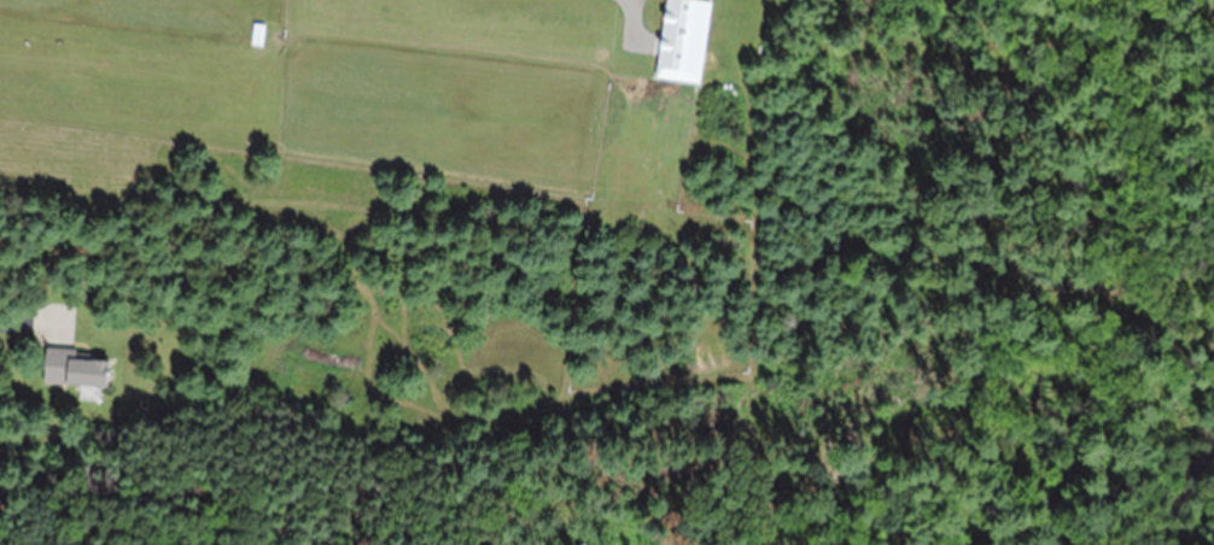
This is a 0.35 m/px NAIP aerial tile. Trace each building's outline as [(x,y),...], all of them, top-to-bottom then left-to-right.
[(687,90),(688,79),(668,77),(667,89),(687,90)] [(52,346),(72,347),(77,347),(77,351),(98,353),(98,358),(113,359),(111,386),(46,381),(48,346),(52,346)]
